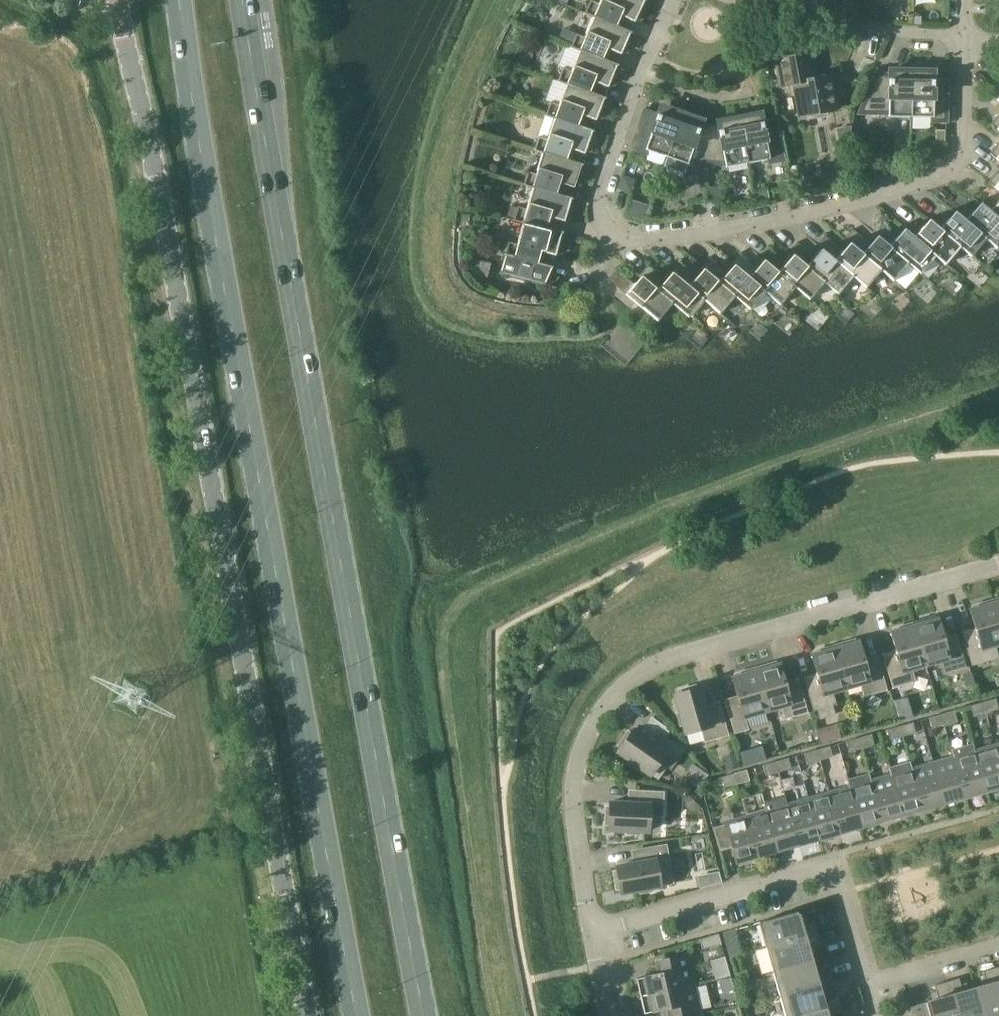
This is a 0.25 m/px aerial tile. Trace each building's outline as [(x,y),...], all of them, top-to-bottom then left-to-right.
[(584,13),(593,17),(594,16),(615,25),(617,26),(621,16),(635,22),(637,18),(639,20),(649,6),(644,3),(645,1),(646,1),(646,0),(601,0),(599,4),(591,0),(585,12),(584,12),(584,13)] [(571,46),(570,47),(580,51),(580,50),(601,59),(602,58),(603,59),(608,48),(621,54),(623,51),(626,52),(635,38),(630,35),(630,33),(632,33),(632,32),(617,26),(615,25),(594,16),(593,17),(585,37),(577,34),(571,46)] [(921,16),(913,16),(913,25),(921,25),(921,16)] [(557,80),(557,81),(567,84),(570,85),(588,92),(589,91),(590,92),(595,82),(608,87),(610,83),(613,85),(621,70),(616,67),(617,65),(618,66),(619,65),(603,59),(602,58),(601,59),(580,50),(580,51),(570,47),(566,45),(558,66),(563,68),(558,80),(557,80)] [(828,76),(813,79),(808,53),(780,58),(785,85),(798,83),(804,114),(834,109),(828,76)] [(878,71),(860,113),(889,114),(889,116),(911,117),(912,70),(898,70),(890,69),(890,76),(878,71)] [(912,70),(911,117),(933,117),(933,121),(947,121),(947,81),(934,80),(935,76),(935,70),(927,70),(912,70)] [(545,114),(545,115),(554,119),(555,118),(570,123),(576,125),(577,125),(578,125),(582,115),(596,120),(598,117),(600,118),(609,103),(604,100),(604,98),(606,99),(606,98),(590,92),(589,91),(588,92),(570,85),(567,84),(559,105),(551,102),(546,114),(545,114)] [(647,150),(667,157),(683,113),(669,108),(667,114),(659,111),(658,115),(645,110),(632,149),(646,153),(647,150)] [(696,117),(683,113),(667,157),(664,167),(685,174),(688,164),(689,161),(708,163),(710,126),(702,126),(694,123),(696,117)] [(770,162),(785,160),(777,120),(764,122),(763,119),(755,120),(754,114),(740,117),(749,163),(769,159),(770,162)] [(998,131),(998,114),(991,124),(998,131)] [(719,127),(710,126),(708,163),(726,164),(727,167),(749,163),(740,117),(726,119),(727,125),(719,127)] [(534,149),(533,150),(543,153),(543,152),(565,159),(566,159),(567,159),(571,149),(585,154),(586,150),(589,151),(597,136),(592,134),(593,132),(594,132),(594,131),(578,125),(577,125),(576,125),(570,123),(555,118),(554,119),(547,139),(539,136),(535,149),(534,149)] [(945,130),(936,130),(935,144),(945,142),(945,130)] [(998,161),(998,144),(998,143),(990,153),(998,161)] [(523,184),(523,185),(533,188),(533,187),(555,193),(558,194),(561,183),(575,188),(576,184),(579,185),(586,170),(581,167),(582,165),(583,165),(583,164),(567,159),(566,159),(565,159),(543,152),(543,153),(537,174),(528,171),(524,184),(523,184)] [(997,172),(989,182),(998,190),(998,173),(997,172)] [(624,176),(620,187),(631,191),(634,184),(631,178),(624,176)] [(708,187),(708,199),(721,197),(720,186),(708,187)] [(513,219),(513,220),(523,223),(523,222),(545,228),(546,227),(547,228),(551,217),(565,221),(566,218),(569,219),(576,204),(571,201),(571,199),(573,199),(573,198),(558,194),(555,193),(533,187),(533,188),(527,209),(518,206),(514,219),(513,219)] [(767,188),(755,191),(757,202),(769,199),(767,188)] [(998,202),(992,197),(984,206),(998,219),(998,201),(998,202)] [(960,215),(959,215),(986,238),(986,239),(997,248),(998,245),(998,219),(984,206),(981,203),(973,211),(967,206),(960,215)] [(983,242),(986,239),(986,238),(959,215),(960,215),(955,211),(948,220),(942,215),(934,223),(934,224),(960,246),(960,247),(971,256),(972,255),(971,254),(983,242)] [(916,223),(908,231),(908,232),(936,256),(935,256),(945,264),(946,263),(945,262),(958,250),(960,247),(960,246),(934,224),(934,223),(929,219),(922,228),(916,223)] [(505,255),(501,273),(545,285),(551,272),(552,268),(553,268),(553,267),(550,266),(539,263),(542,252),(556,255),(557,252),(560,253),(567,237),(561,235),(562,233),(563,233),(563,232),(547,228),(546,227),(545,228),(523,222),(523,223),(517,244),(509,242),(506,254),(504,254),(504,255),(505,255)] [(933,259),(935,256),(936,256),(908,232),(908,231),(905,228),(898,237),(880,222),(872,231),(877,236),(909,263),(908,263),(921,274),(922,272),(921,271),(933,259)] [(906,266),(908,263),(909,263),(877,236),(871,244),(853,229),(845,238),(850,242),(850,243),(882,269),(881,270),(894,281),(895,280),(894,278),(906,266)] [(822,249),(847,270),(853,276),(866,287),(867,286),(866,285),(879,273),(881,270),(882,269),(850,243),(843,251),(826,236),(818,245),(822,249)] [(790,251),(793,254),(793,255),(825,281),(824,282),(838,294),(839,293),(838,292),(851,279),(853,276),(847,270),(822,249),(815,257),(798,242),(790,251)] [(822,285),(824,282),(825,281),(793,255),(787,263),(769,248),(761,257),(764,260),(796,287),(795,287),(810,299),(811,298),(810,297),(822,285)] [(793,290),(795,287),(796,287),(764,260),(757,268),(740,253),(732,262),(734,264),(734,265),(766,291),(765,292),(781,305),(782,304),(780,302),(793,290)] [(763,295),(765,292),(766,291),(734,265),(728,272),(710,258),(702,267),(704,268),(703,269),(735,295),(735,296),(751,309),(752,308),(750,307),(763,295)] [(672,272),(672,273),(704,299),(703,300),(720,314),(721,312),(720,311),(732,299),(735,296),(735,295),(703,269),(697,277),(679,262),(671,271),(672,272)] [(701,302),(703,300),(704,299),(672,273),(666,280),(648,265),(640,274),(642,276),(641,276),(673,303),(689,317),(690,316),(688,315),(701,302)] [(670,306),(673,303),(641,276),(635,284),(617,269),(609,279),(626,294),(658,321),(659,320),(658,319),(670,306)] [(965,636),(973,664),(985,660),(998,657),(995,645),(998,644),(998,620),(994,603),(986,605),(985,602),(972,605),(973,609),(970,610),(977,632),(965,636)] [(923,623),(915,626),(926,664),(941,660),(944,672),(965,666),(957,638),(945,641),(939,619),(936,620),(935,616),(922,620),(923,623)] [(926,664),(915,626),(907,628),(906,625),(893,628),(894,632),(891,632),(898,655),(886,659),(894,687),(915,681),(911,669),(926,664)] [(836,648),(847,687),(862,683),(865,695),(886,689),(878,661),(866,664),(860,642),(857,642),(856,639),(843,643),(844,646),(836,648)] [(833,704),(836,703),(832,691),(847,687),(836,648),(827,651),(826,647),(814,651),(815,654),(812,655),(818,678),(806,681),(814,709),(817,709),(820,719),(836,715),(833,704)] [(765,669),(757,671),(768,710),(782,706),(786,718),(807,712),(799,683),(787,687),(780,664),(777,665),(776,662),(764,665),(765,669)] [(768,710),(757,671),(748,673),(747,670),(735,674),(736,677),(733,678),(739,701),(727,704),(735,732),(748,729),(744,717),(768,710)] [(971,671),(962,674),(966,687),(975,684),(971,671)] [(706,740),(728,734),(720,706),(708,710),(701,687),(697,688),(696,685),(679,690),(680,693),(675,694),(680,712),(677,713),(681,725),(684,724),(687,733),(703,729),(706,740)] [(986,712),(998,709),(996,698),(983,702),(986,712)] [(974,716),(986,712),(983,702),(971,705),(974,716)] [(945,724),(957,721),(954,710),(942,714),(945,724)] [(945,724),(942,714),(929,717),(932,728),(945,724)] [(628,731),(618,745),(621,747),(618,751),(633,762),(631,765),(641,772),(643,769),(651,774),(651,775),(657,779),(667,765),(668,766),(671,768),(684,749),(665,736),(668,731),(664,729),(665,727),(653,718),(641,735),(634,729),(631,733),(628,731)] [(801,723),(804,731),(815,728),(813,720),(801,723)] [(903,736),(916,732),(913,722),(900,726),(903,736)] [(836,724),(817,730),(821,743),(840,738),(836,724)] [(903,736),(900,726),(888,729),(891,740),(903,736)] [(862,748),(874,744),(871,734),(859,737),(862,748)] [(862,748),(859,737),(846,741),(849,751),(862,748)] [(954,757),(965,796),(974,793),(975,796),(987,792),(975,751),(973,743),(952,749),(954,757)] [(975,751),(987,792),(998,789),(998,786),(998,756),(996,745),(975,751)] [(820,760),(833,756),(830,746),(817,749),(820,760)] [(820,760),(817,749),(805,753),(808,763),(820,760)] [(736,755),(723,759),(726,769),(739,765),(736,755)] [(954,757),(934,763),(945,804),(957,800),(957,798),(965,796),(954,757)] [(779,772),(791,768),(788,758),(776,761),(779,772)] [(779,772),(776,761),(763,765),(766,775),(779,772)] [(891,775),(892,775),(904,816),(916,812),(915,810),(924,808),(913,769),(912,769),(910,761),(889,767),(891,775)] [(934,763),(913,769),(924,808),(933,805),(933,807),(945,804),(934,763)] [(737,783),(750,780),(747,770),(734,773),(737,783)] [(737,783),(734,773),(722,777),(725,787),(737,783)] [(850,787),(851,787),(862,828),(874,824),(874,822),(882,819),(871,781),(872,781),(869,773),(848,779),(850,787)] [(872,781),(871,781),(882,819),(891,817),(892,819),(904,816),(892,775),(891,775),(872,781)] [(851,787),(850,787),(830,793),(841,831),(849,829),(850,831),(862,828),(851,787)] [(662,815),(663,792),(634,791),(634,803),(610,802),(610,807),(606,807),(605,824),(609,824),(609,829),(627,830),(627,833),(640,834),(640,830),(649,831),(650,814),(662,815)] [(832,834),(841,831),(830,793),(809,799),(821,840),(833,836),(832,834)] [(764,802),(767,811),(768,811),(779,851),(791,848),(790,846),(800,843),(791,811),(789,805),(788,805),(785,796),(764,802)] [(809,799),(789,805),(791,811),(800,843),(808,841),(809,843),(821,840),(809,799)] [(767,811),(747,817),(758,855),(766,853),(767,855),(779,851),(768,811),(767,811)] [(749,858),(758,855),(747,817),(725,823),(725,824),(713,827),(720,851),(732,847),(736,861),(738,861),(738,863),(750,860),(749,858)] [(652,887),(661,886),(675,883),(667,844),(638,850),(640,862),(617,866),(617,871),(614,871),(617,889),(620,888),(621,893),(639,889),(640,893),(652,891),(652,887)] [(760,922),(767,947),(818,932),(815,920),(808,922),(807,917),(799,917),(797,911),(760,922)] [(735,929),(724,932),(727,944),(739,941),(735,929)] [(767,947),(774,971),(811,960),(810,954),(816,951),(815,946),(822,944),(818,932),(767,947)] [(640,996),(694,984),(687,954),(661,960),(664,972),(636,978),(640,996)] [(710,960),(715,979),(730,975),(725,956),(710,960)] [(811,960),(774,971),(781,995),(832,981),(829,968),(822,970),(821,966),(813,966),(811,960)] [(975,988),(983,1015),(998,1015),(998,979),(996,967),(983,971),(985,978),(981,979),(981,986),(975,988)] [(747,970),(735,973),(738,981),(749,978),(747,970)] [(731,977),(719,981),(723,992),(734,989),(731,977)] [(975,988),(970,990),(966,983),(961,984),(959,977),(947,981),(957,1015),(983,1015),(975,988)] [(786,1015),(800,1015),(825,1009),(824,1003),(830,999),(829,995),(836,993),(832,981),(781,995),(786,1015)] [(926,1002),(930,1015),(957,1015),(947,981),(935,984),(937,991),(932,993),(933,1000),(926,1002)] [(674,1015),(687,1015),(700,1013),(694,984),(640,996),(644,1014),(672,1007),(674,1015)] [(749,996),(742,998),(745,1006),(752,1004),(749,996)]
